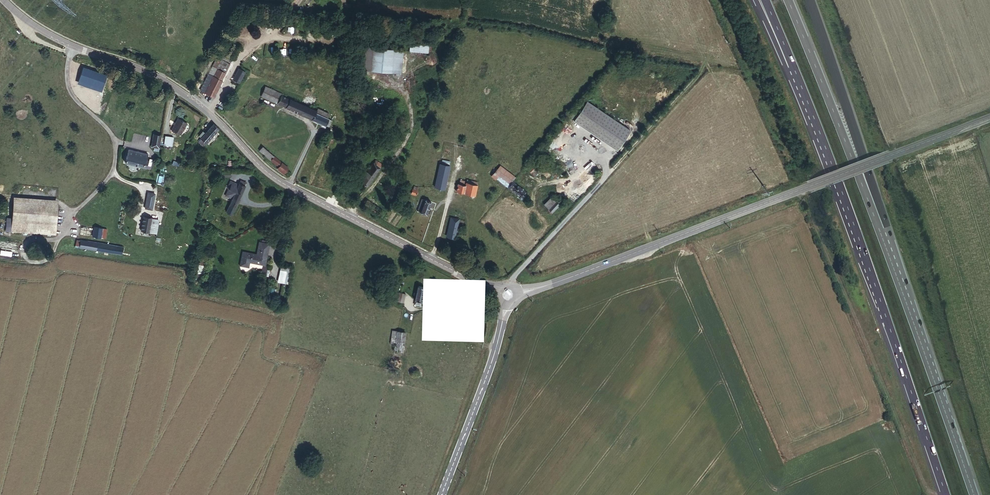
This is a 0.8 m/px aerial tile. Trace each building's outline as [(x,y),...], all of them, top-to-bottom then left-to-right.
[(430,40),(430,32),(406,30),(406,38),(412,38),(430,40)] [(429,53),(430,40),(412,38),(411,52),(429,53)] [(232,58),(236,52),(225,47),(222,53),(232,58)] [(401,73),(403,51),(374,48),(372,70),(401,73)] [(218,66),(222,57),(218,55),(213,65),(218,66)] [(223,78),(231,61),(222,57),(218,66),(213,65),(210,72),(215,74),(223,78)] [(94,87),(97,64),(93,63),(92,70),(84,69),(80,96),(89,96),(91,87),(94,87)] [(239,67),(232,79),(239,83),(246,70),(239,67)] [(206,92),(215,74),(210,72),(201,90),(206,92)] [(215,96),(223,78),(215,74),(206,92),(215,96)] [(279,103),(283,93),(266,86),(263,96),(279,103)] [(287,106),(291,97),(283,93),(279,103),(287,106)] [(315,111),(317,108),(291,97),(287,106),(331,126),(334,118),(328,116),(329,112),(321,109),(319,112),(315,111)] [(631,130),(587,99),(573,118),(617,149),(631,130)] [(187,130),(191,120),(183,116),(178,126),(187,130)] [(208,142),(219,128),(214,123),(206,133),(202,130),(197,137),(199,139),(201,137),(208,142)] [(375,136),(375,124),(366,123),(366,127),(369,127),(369,136),(375,136)] [(159,148),(161,134),(154,133),(151,147),(159,148)] [(172,147),(174,139),(167,137),(166,145),(172,147)] [(482,154),(487,141),(480,138),(475,152),(482,154)] [(289,165),(268,148),(264,153),(277,163),(276,165),(284,172),(289,165)] [(148,160),(150,154),(129,149),(126,162),(145,167),(146,161),(148,160)] [(479,163),(482,154),(475,152),(472,160),(479,163)] [(380,167),(376,163),(373,161),(369,167),(377,172),(380,167)] [(446,179),(449,164),(439,162),(436,177),(446,179)] [(512,179),(495,165),(491,169),(493,171),(491,174),(496,178),(497,177),(507,185),(512,179)] [(368,185),(377,172),(369,167),(367,169),(368,170),(366,173),(364,172),(360,179),(368,185)] [(444,187),(446,179),(436,177),(434,185),(444,187)] [(527,192),(512,179),(507,185),(518,194),(517,196),(521,199),(527,192)] [(233,214),(248,182),(241,180),(240,183),(239,184),(236,191),(233,198),(227,211),(233,214)] [(229,195),(232,189),(230,188),(233,181),(239,184),(240,183),(231,180),(228,187),(229,188),(228,190),(228,193),(229,195)] [(476,194),(478,183),(464,180),(464,183),(457,181),(455,190),(476,194)] [(236,191),(239,184),(233,181),(230,188),(232,189),(236,191)] [(154,198),(155,197),(156,192),(147,191),(146,201),(153,202),(154,198)] [(552,211),(567,195),(563,191),(554,200),(548,207),(552,211)] [(426,213),(431,200),(422,197),(418,210),(426,213)] [(548,207),(554,200),(550,197),(544,204),(548,207)] [(385,211),(369,198),(364,203),(380,217),(385,211)] [(59,219),(59,203),(14,199),(13,215),(59,219)] [(152,209),(153,202),(146,201),(145,208),(152,209)] [(58,233),(59,219),(13,215),(12,230),(58,233)] [(454,234),(458,218),(450,216),(447,233),(454,234)] [(149,231),(151,218),(143,217),(140,233),(144,233),(145,230),(149,231)] [(101,235),(103,226),(95,225),(93,235),(101,236),(101,235)] [(121,253),(122,246),(82,238),(80,246),(121,253)] [(262,263),(261,273),(266,274),(269,259),(267,257),(267,255),(264,254),(265,250),(262,249),(263,242),(259,241),(257,253),(243,251),(241,264),(249,265),(250,261),(262,263)] [(130,255),(131,247),(122,246),(121,253),(130,255)] [(277,281),(287,283),(291,266),(281,264),(277,281)] [(422,304),(425,285),(418,284),(414,302),(422,304)] [(403,303),(405,294),(398,292),(396,302),(403,303)] [(402,351),(406,331),(397,329),(394,350),(402,351)]
